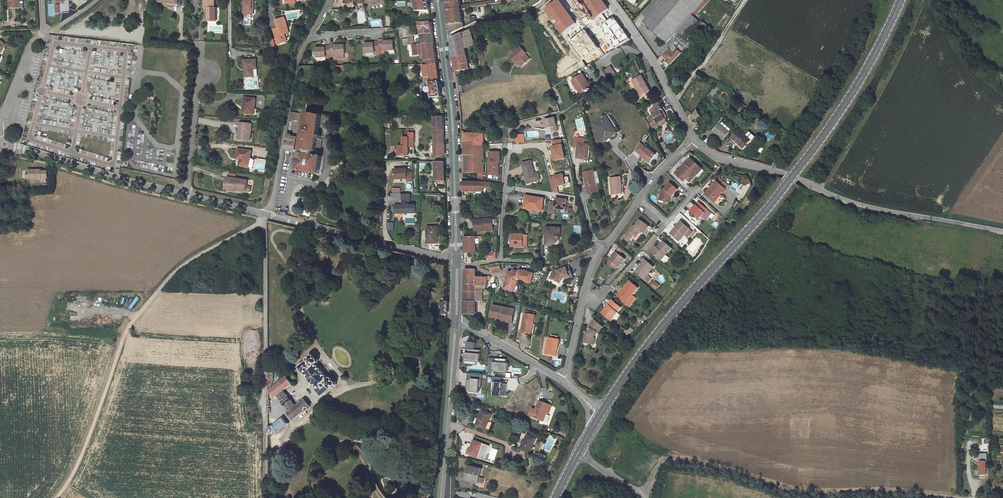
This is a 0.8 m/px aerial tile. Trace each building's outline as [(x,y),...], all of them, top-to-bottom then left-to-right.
[(20,0),(10,0),(10,1),(11,0),(11,8),(20,8),(20,0)] [(205,8),(206,8),(208,8),(208,21),(217,21),(217,8),(215,8),(215,0),(205,0),(205,8)] [(244,13),(254,14),(255,0),(244,0),(244,13)] [(416,11),(418,11),(430,11),(429,4),(428,0),(415,0),(416,11)] [(446,1),(447,10),(462,8),(462,10),(470,8),(470,7),(492,3),(492,1),(461,6),(460,0),(446,0),(446,1)] [(557,0),(556,0),(545,8),(562,32),(574,23),(557,0)] [(593,17),(606,8),(601,0),(581,0),(593,17)] [(643,22),(666,43),(676,32),(691,15),(705,0),(663,0),(643,22)] [(462,8),(447,10),(448,17),(450,29),(451,34),(464,27),(462,10),(462,8)] [(340,9),(336,9),(333,16),(342,18),(340,9)] [(727,11),(714,31),(718,34),(732,14),(727,11)] [(691,15),(676,32),(683,39),(698,22),(691,15)] [(620,27),(612,17),(600,26),(617,47),(628,38),(620,27)] [(285,18),(276,21),(278,28),(276,29),(277,32),(275,33),(277,41),(286,38),(285,34),(290,33),(285,18)] [(431,22),(419,23),(421,35),(433,34),(432,28),(431,22)] [(470,30),(451,39),(452,45),(454,57),(454,63),(455,71),(469,69),(466,48),(465,46),(469,44),(470,46),(475,45),(470,30)] [(597,47),(583,30),(569,42),(583,59),(597,47)] [(421,35),(411,35),(413,45),(434,44),(434,39),(433,34),(421,35)] [(681,46),(683,48),(689,42),(685,39),(684,40),(680,36),(676,39),(681,43),(680,45),(681,46)] [(385,40),(379,40),(379,41),(380,53),(385,52),(385,50),(394,50),(394,41),(385,41),(385,40)] [(374,43),(365,44),(365,53),(375,52),(375,55),(380,54),(380,53),(379,41),(374,42),(374,43)] [(330,44),(330,46),(331,55),(331,58),(336,57),(336,55),(344,54),(345,54),(345,45),(336,45),(336,44),(330,44)] [(434,44),(413,45),(414,56),(416,56),(416,55),(421,54),(421,57),(424,57),(425,62),(425,64),(424,64),(424,66),(437,64),(436,54),(434,44)] [(631,54),(637,49),(633,45),(627,49),(631,54)] [(325,47),(316,48),(316,51),(317,57),(326,57),(326,55),(331,55),(330,46),(325,46),(325,47)] [(509,54),(516,62),(517,62),(519,64),(521,67),(530,59),(525,54),(526,53),(522,48),(519,50),(516,47),(509,54)] [(662,55),(667,59),(666,61),(670,65),(681,53),(676,48),(673,52),(668,48),(662,55)] [(256,60),(244,60),(244,69),(245,69),(245,71),(245,77),(254,77),(254,69),(257,69),(256,60)] [(437,64),(424,66),(426,82),(430,82),(430,83),(439,82),(438,71),(437,64)] [(611,67),(606,70),(612,78),(617,75),(611,67)] [(591,87),(583,74),(572,80),(580,94),(591,87)] [(642,76),(633,81),(637,88),(641,96),(650,91),(642,76)] [(430,82),(426,82),(427,88),(428,88),(427,89),(427,92),(429,93),(431,93),(432,98),(441,96),(440,88),(439,82),(430,83),(430,82)] [(676,84),(672,87),(676,95),(677,95),(680,91),(676,84)] [(256,99),(244,98),(243,108),(245,109),(245,114),(254,115),(256,99)] [(655,108),(650,110),(653,116),(648,119),(653,128),(654,127),(655,128),(658,126),(657,125),(659,125),(658,124),(666,119),(668,118),(665,113),(663,114),(661,111),(663,110),(663,109),(659,103),(659,102),(653,105),(655,108)] [(689,120),(694,129),(697,127),(697,125),(698,124),(696,121),(701,118),(697,110),(689,120)] [(322,115),(307,113),(305,126),(303,126),(303,130),(304,130),(301,149),(301,153),(298,170),(320,174),(322,156),(318,156),(319,153),(315,152),(316,152),(317,147),(321,148),(323,134),(321,134),(319,133),(322,115)] [(393,116),(385,116),(385,127),(393,127),(394,120),(393,120),(393,116)] [(444,123),(444,116),(434,117),(435,156),(445,155),(444,147),(444,123)] [(616,134),(609,123),(610,122),(606,117),(594,125),(605,142),(616,134)] [(556,118),(545,120),(547,128),(552,127),(553,132),(559,131),(556,118)] [(723,122),(721,124),(729,131),(731,129),(723,122)] [(253,124),(240,123),(239,135),(244,136),(243,139),(251,140),(253,124)] [(721,124),(719,126),(716,129),(714,132),(722,139),(729,131),(721,124)] [(745,135),(739,129),(732,138),(736,142),(738,144),(743,148),(750,139),(747,136),(745,135)] [(749,131),(746,134),(748,135),(747,136),(750,139),(743,148),(747,152),(755,144),(751,141),(755,137),(749,131)] [(408,132),(408,138),(403,138),(403,146),(399,146),(399,155),(408,155),(408,147),(414,147),(414,132),(408,132)] [(297,136),(287,134),(285,150),(294,151),(296,150),(298,137),(297,137),(297,136)] [(486,134),(466,134),(466,138),(466,142),(476,142),(476,145),(484,145),(485,138),(486,138),(486,134)] [(705,138),(703,141),(710,147),(713,143),(705,138)] [(476,142),(466,142),(466,149),(466,155),(476,155),(476,173),(478,173),(484,173),(484,145),(476,145),(476,142)] [(634,151),(641,156),(641,157),(650,163),(656,155),(640,143),(634,151)] [(588,145),(578,144),(577,158),(587,159),(588,145)] [(251,151),(238,149),(237,159),(240,159),(240,166),(254,168),(254,162),(255,159),(250,158),(251,151)] [(501,175),(501,151),(490,151),(490,178),(494,178),(494,175),(501,175)] [(476,155),(466,155),(465,164),(465,173),(476,173),(476,155)] [(678,170),(675,173),(684,181),(686,178),(687,179),(690,176),(695,171),(698,174),(703,169),(691,158),(679,171),(678,170)] [(532,161),(523,163),(528,183),(540,180),(539,173),(535,174),(532,161)] [(445,162),(435,162),(436,181),(438,187),(446,187),(445,173),(445,162)] [(413,181),(413,172),(407,172),(407,169),(395,170),(395,179),(407,179),(407,181),(413,181)] [(43,170),(29,170),(29,179),(42,179),(42,182),(47,182),(47,178),(49,178),(49,171),(43,171),(43,170)] [(593,170),(583,172),(588,194),(599,191),(598,184),(596,185),(593,170)] [(227,177),(226,187),(228,187),(237,188),(237,190),(246,191),(247,186),(248,181),(227,177)] [(621,177),(610,178),(612,194),(621,193),(620,185),(622,185),(621,177)] [(712,188),(706,195),(715,202),(721,195),(720,195),(725,189),(729,185),(720,178),(717,182),(717,181),(711,187),(712,188)] [(465,182),(463,182),(463,192),(475,191),(475,182),(465,182)] [(478,182),(475,182),(475,191),(476,191),(476,193),(479,193),(479,191),(483,191),(484,187),(492,188),(492,183),(484,182),(478,182)] [(662,189),(660,198),(664,199),(663,201),(669,202),(670,197),(670,196),(671,195),(672,196),(678,190),(670,183),(664,189),(662,189)] [(404,211),(404,213),(415,213),(415,205),(408,205),(408,202),(410,202),(410,194),(403,194),(403,205),(395,205),(395,213),(400,213),(400,211),(404,211)] [(542,198),(526,196),(524,208),(530,209),(530,208),(536,209),(535,210),(543,211),(544,204),(541,204),(542,198)] [(549,213),(556,214),(556,208),(568,210),(570,199),(557,197),(556,202),(551,201),(549,213)] [(697,205),(691,212),(699,219),(701,216),(705,219),(711,212),(699,202),(696,205),(697,205)] [(484,220),(475,220),(476,231),(485,231),(485,228),(493,228),(493,219),(484,219),(484,220)] [(649,226),(640,219),(635,226),(634,225),(627,235),(631,238),(634,234),(637,236),(641,231),(644,233),(649,226)] [(689,229),(681,221),(670,233),(678,241),(684,235),(689,229)] [(438,227),(428,227),(428,243),(438,243),(438,227)] [(560,239),(560,228),(547,228),(547,238),(547,240),(547,245),(553,245),(553,244),(555,244),(556,243),(557,243),(558,242),(558,239),(560,239)] [(689,229),(684,235),(686,237),(692,231),(689,229)] [(523,234),(512,234),(512,246),(523,247),(523,234)] [(476,236),(464,236),(465,252),(476,252),(476,236)] [(656,247),(652,252),(661,260),(672,248),(664,241),(659,247),(658,248),(657,247),(656,247)] [(617,252),(608,263),(616,269),(618,266),(619,267),(625,259),(620,254),(623,251),(619,247),(615,251),(617,252)] [(646,260),(635,272),(644,279),(646,275),(649,272),(654,267),(646,260)] [(500,263),(490,265),(491,271),(501,270),(500,263)] [(553,271),(550,278),(556,281),(557,279),(560,277),(561,279),(567,277),(567,279),(573,277),(569,267),(561,270),(558,271),(558,270),(553,271)] [(661,267),(659,269),(668,277),(670,275),(661,267)] [(476,270),(465,269),(465,281),(465,291),(476,291),(476,285),(476,277),(476,270)] [(513,273),(509,272),(506,282),(506,283),(505,288),(509,290),(515,291),(518,279),(521,280),(532,282),(534,274),(520,270),(520,272),(519,274),(513,273)] [(476,277),(476,285),(483,286),(486,286),(487,286),(487,280),(490,280),(490,276),(487,276),(487,277),(476,277)] [(515,291),(509,290),(509,292),(517,294),(521,280),(518,279),(515,291)] [(620,293),(617,297),(624,303),(627,300),(628,300),(632,295),(639,288),(630,281),(624,289),(625,290),(621,294),(620,293)] [(656,290),(661,285),(656,281),(652,286),(656,290)] [(476,291),(465,291),(465,297),(465,307),(465,314),(476,314),(476,301),(483,301),(483,288),(483,286),(476,285),(476,291)] [(636,298),(632,295),(628,300),(627,300),(624,303),(628,307),(636,298)] [(132,310),(140,297),(137,296),(133,302),(124,296),(120,303),(132,310)] [(621,307),(612,300),(608,306),(609,307),(606,310),(605,309),(602,313),(611,320),(618,312),(617,312),(621,307)] [(516,309),(493,305),(491,317),(502,319),(502,318),(514,320),(516,309)] [(526,313),(525,313),(522,332),(530,334),(531,325),(531,323),(533,323),(534,323),(535,315),(526,313)] [(603,327),(595,320),(589,327),(591,329),(588,334),(586,334),(585,342),(594,344),(595,338),(594,338),(597,332),(598,332),(603,327)] [(551,338),(549,338),(546,354),(555,356),(557,348),(558,348),(559,340),(557,339),(551,338)] [(477,365),(478,356),(480,356),(481,350),(475,350),(476,343),(469,342),(468,355),(466,354),(465,364),(477,365)] [(314,356),(300,368),(305,374),(305,373),(318,389),(317,390),(322,396),(332,389),(337,385),(337,384),(333,378),(332,378),(330,380),(317,364),(319,362),(320,361),(315,356),(314,356)] [(507,363),(506,363),(506,359),(489,358),(488,370),(507,371),(507,363)] [(287,377),(270,391),(275,397),(278,395),(291,412),(288,414),(293,420),(310,406),(305,400),(297,407),(284,390),(293,383),(287,377)] [(500,382),(501,378),(492,377),(491,395),(501,396),(501,395),(506,395),(506,384),(501,384),(502,382),(500,382)] [(481,388),(481,380),(478,379),(470,379),(470,380),(466,380),(466,390),(469,391),(469,392),(477,392),(477,388),(481,388)] [(550,405),(540,401),(536,410),(533,409),(530,415),(544,421),(550,405)] [(492,414),(482,410),(479,417),(480,418),(477,426),(486,430),(492,414)] [(272,426),(272,427),(274,430),(277,433),(289,424),(284,417),(272,426)] [(476,435),(477,431),(465,427),(464,431),(476,435)] [(537,438),(528,434),(520,448),(530,453),(537,438)] [(484,444),(473,440),(470,449),(469,449),(467,454),(479,458),(484,444)] [(487,461),(493,463),(498,450),(492,448),(487,461)] [(985,475),(985,461),(987,461),(987,456),(979,456),(978,456),(978,461),(980,461),(980,474),(985,475)] [(470,466),(467,480),(471,481),(471,483),(474,484),(474,482),(479,483),(480,478),(482,469),(470,466)]
